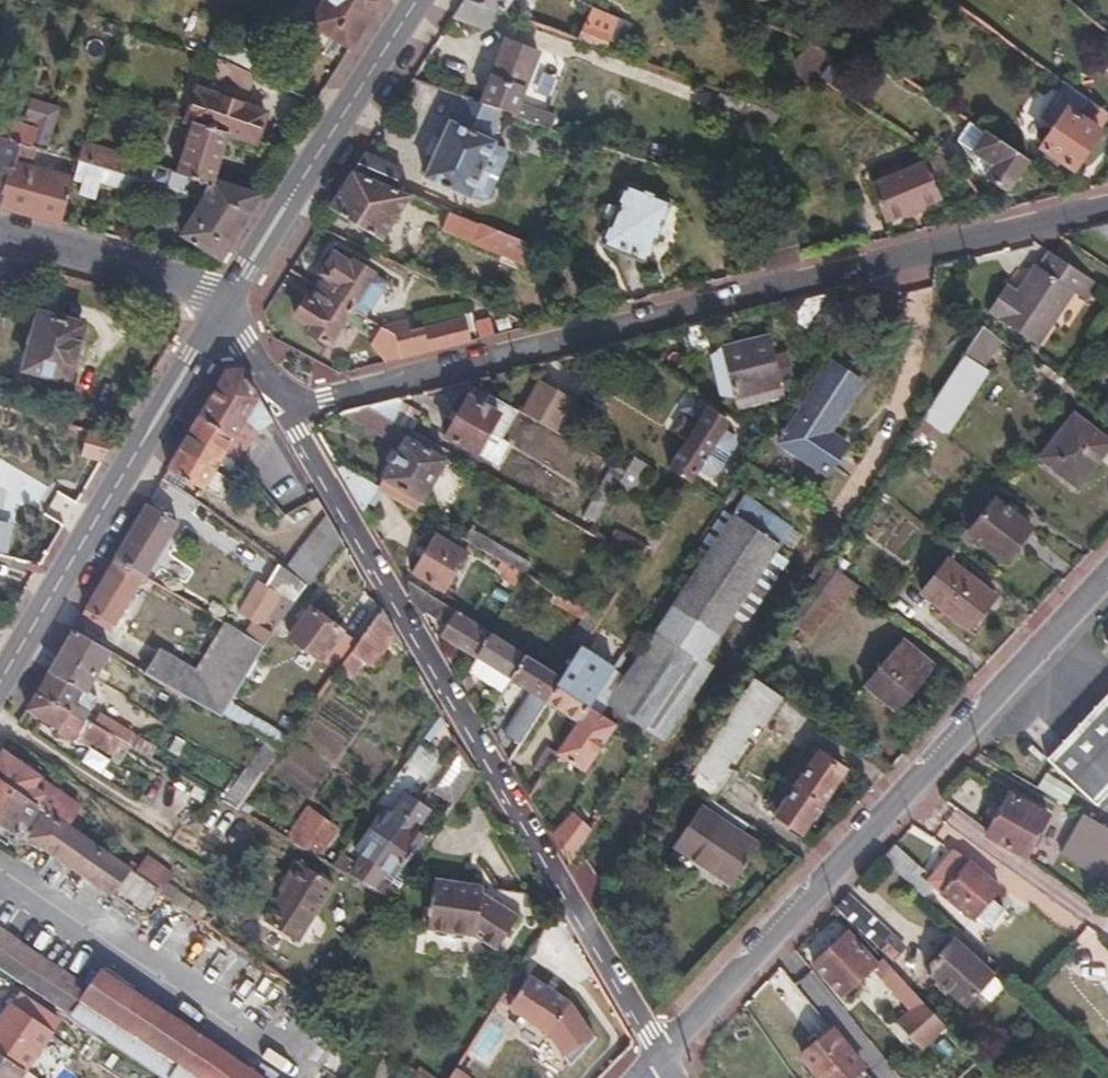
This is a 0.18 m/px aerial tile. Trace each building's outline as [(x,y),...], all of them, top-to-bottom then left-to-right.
[(299,40),(322,54),(332,40),(350,50),(380,0),(323,0),(299,40)] [(451,19),(488,32),(495,10),(471,0),(463,0),(451,19)] [(495,10),(521,20),(527,4),(518,0),(471,0),(495,10)] [(576,40),(605,50),(608,41),(623,46),(632,24),(593,9),(576,40)] [(212,34),(204,53),(230,65),(257,75),(263,77),(271,59),(212,34)] [(513,119),(551,131),(554,118),(519,106),(538,52),(503,39),(482,103),(514,115),(513,119)] [(804,88),(834,56),(818,48),(793,77),(804,88)] [(257,75),(230,65),(224,81),(249,91),(257,75)] [(186,120),(193,122),(227,134),(254,142),(264,109),(242,102),(243,99),(219,92),(218,95),(196,89),(186,120)] [(768,128),(780,114),(718,91),(714,110),(768,128)] [(1088,99),(1078,114),(1066,106),(1039,147),(1046,151),(1061,160),(1074,169),(1107,118),(1107,114),(1088,99)] [(14,166),(20,145),(45,151),(50,132),(0,119),(0,202),(14,166)] [(177,176),(207,184),(210,185),(213,179),(227,134),(193,122),(178,174),(177,176)] [(468,198),(493,142),(448,122),(422,177),(468,198)] [(1008,190),(1027,160),(984,130),(971,150),(993,164),(986,176),(1008,190)] [(143,181),(149,183),(154,166),(85,142),(79,159),(88,162),(143,181)] [(1057,167),(1061,160),(1046,151),(1042,157),(1057,167)] [(401,169),(365,153),(353,171),(393,187),(401,169)] [(940,181),(963,171),(956,165),(938,155),(929,160),(940,181)] [(79,159),(73,177),(81,181),(84,172),(88,162),(79,159)] [(139,192),(143,181),(88,162),(84,172),(81,181),(79,190),(94,195),(99,179),(139,192)] [(939,199),(923,162),(872,183),(887,220),(939,199)] [(60,223),(72,182),(14,166),(0,202),(0,207),(60,223)] [(149,183),(162,187),(165,188),(172,172),(154,166),(149,183)] [(353,171),(329,208),(381,240),(409,195),(393,187),(353,171)] [(221,213),(241,226),(259,194),(213,179),(210,185),(207,184),(202,201),(223,209),(221,213)] [(644,261),(668,202),(625,187),(602,244),(644,261)] [(179,237),(218,261),(241,226),(221,213),(223,209),(202,201),(179,237)] [(526,253),(529,244),(448,210),(440,230),(472,244),(474,240),(495,249),(499,243),(526,253)] [(765,268),(797,260),(791,212),(780,213),(765,268)] [(1093,229),(1107,238),(1107,225),(1093,229)] [(317,291),(349,310),(374,272),(353,259),(350,263),(332,253),(320,273),(324,278),(317,291)] [(1098,282),(1053,253),(1042,269),(1039,267),(1020,294),(1010,287),(993,313),(1006,323),(1041,346),(1077,292),(1088,298),(1098,282)] [(1092,302),(1103,285),(1098,282),(1088,298),(1092,302)] [(328,344),(349,310),(317,291),(311,300),(305,297),(293,318),(309,327),(307,332),(328,344)] [(808,299),(780,306),(793,323),(808,299)] [(73,386),(90,322),(38,309),(21,372),(73,386)] [(409,331),(407,320),(393,323),(380,325),(395,332),(396,335),(401,358),(471,342),(466,319),(409,331)] [(946,436),(947,437),(990,372),(983,366),(1000,338),(985,326),(925,419),(946,436)] [(384,362),(401,358),(396,335),(379,339),(384,362)] [(776,357),(771,336),(724,346),(729,365),(718,368),(721,382),(731,379),(736,398),(783,387),(781,379),(788,377),(784,355),(776,357)] [(831,433),(864,382),(834,363),(780,444),(828,476),(849,445),(831,433)] [(226,371),(199,417),(236,439),(233,443),(246,450),(262,430),(274,422),(245,371),(226,371)] [(543,385),(526,415),(559,434),(576,403),(543,385)] [(490,395),(478,388),(473,396),(485,403),(490,395)] [(485,403),(473,396),(470,394),(446,437),(479,455),(489,438),(499,444),(502,440),(519,412),(490,395),(485,403)] [(372,407),(403,426),(413,432),(423,413),(400,399),(372,407)] [(372,407),(344,414),(392,442),(403,426),(372,407)] [(674,466),(694,480),(700,471),(711,478),(719,476),(738,447),(736,438),(725,432),(731,423),(711,409),(700,426),(690,420),(683,432),(692,437),(674,466)] [(1107,452),(1107,437),(1077,412),(1040,458),(1080,490),(1107,452)] [(199,417),(168,469),(204,491),(207,486),(216,470),(233,443),(236,439),(199,417)] [(918,429),(940,445),(946,436),(925,419),(918,429)] [(918,429),(910,441),(931,456),(940,445),(918,429)] [(103,462),(116,440),(90,432),(82,456),(103,462)] [(385,481),(423,502),(447,461),(408,438),(384,478),(385,481)] [(511,446),(502,440),(499,444),(489,438),(479,455),(499,467),(511,446)] [(626,471),(607,460),(601,470),(620,481),(626,471)] [(216,470),(207,486),(218,492),(227,478),(216,470)] [(626,471),(620,481),(615,491),(637,504),(649,484),(626,471)] [(385,481),(380,489),(418,511),(423,502),(385,481)] [(688,585),(735,616),(792,528),(745,497),(688,585)] [(1006,563),(1035,526),(997,497),(968,533),(1006,563)] [(600,516),(606,506),(595,499),(584,517),(596,523),(600,516)] [(115,559),(146,577),(178,523),(148,504),(115,559)] [(26,532),(27,524),(19,515),(0,511),(0,527),(26,532)] [(343,541),(328,515),(308,542),(327,562),(343,541)] [(649,546),(600,516),(596,523),(590,534),(640,563),(649,546)] [(19,561),(22,550),(26,532),(0,527),(0,557),(19,561)] [(509,566),(523,574),(526,575),(532,564),(472,529),(467,540),(474,545),(492,556),(509,566)] [(445,593),(469,553),(436,534),(413,573),(445,593)] [(327,562),(308,542),(289,570),(308,584),(327,562)] [(486,563),(492,556),(474,545),(469,553),(486,563)] [(19,561),(26,563),(29,552),(22,550),(19,561)] [(115,559),(82,615),(113,633),(146,577),(115,559)] [(969,631),(998,596),(950,559),(922,594),(969,631)] [(28,572),(36,574),(41,565),(30,564),(28,572)] [(289,570),(280,564),(268,586),(283,595),(295,601),(308,584),(289,570)] [(827,612),(851,581),(830,565),(807,599),(827,612)] [(505,574),(518,582),(523,574),(509,566),(505,574)] [(523,574),(518,582),(532,590),(536,582),(526,575),(523,574)] [(260,582),(238,613),(252,622),(261,627),(283,595),(268,586),(260,582)] [(406,586),(424,617),(435,599),(409,583),(406,586)] [(724,618),(726,629),(735,616),(688,585),(684,591),(724,618)] [(705,661),(726,629),(724,618),(684,591),(659,630),(705,661)] [(584,647),(585,646),(601,620),(561,596),(555,604),(582,620),(572,639),(584,647)] [(435,599),(424,617),(436,623),(446,606),(440,602),(435,599)] [(441,637),(477,659),(492,634),(446,606),(436,623),(445,630),(441,637)] [(321,662),(344,631),(311,607),(288,637),(321,662)] [(398,634),(383,610),(340,669),(352,678),(365,661),(374,667),(398,634)] [(183,694),(222,717),(231,702),(265,645),(244,633),(224,622),(197,669),(161,648),(146,672),(165,683),(183,694)] [(244,633),(265,645),(273,633),(261,627),(252,622),(244,633)] [(73,630),(58,656),(97,679),(112,652),(73,630)] [(714,667),(705,661),(659,630),(610,705),(659,737),(665,741),(714,667)] [(477,706),(486,721),(513,680),(528,655),(492,634),(477,659),(498,671),(477,706)] [(897,710),(937,668),(906,643),(869,685),(897,710)] [(591,706),(617,666),(585,646),(584,647),(564,678),(548,702),(579,724),(591,706)] [(528,655),(513,680),(548,702),(564,678),(528,655)] [(58,656),(51,668),(90,691),(97,679),(58,656)] [(36,692),(88,722),(93,723),(99,713),(101,709),(96,705),(100,698),(90,691),(51,668),(36,692)] [(764,727),(783,699),(755,679),(697,768),(719,782),(727,769),(757,723),(764,727)] [(36,692),(26,710),(77,741),(88,722),(36,692)] [(1049,759),(1098,804),(1107,794),(1107,694),(1049,759)] [(603,700),(597,710),(618,725),(649,744),(652,746),(659,737),(610,705),(603,700)] [(266,742),(279,751),(289,738),(231,702),(222,717),(266,742)] [(506,735),(520,745),(544,709),(532,702),(525,713),(520,711),(506,735)] [(597,710),(591,706),(579,724),(559,754),(587,772),(618,725),(597,710)] [(123,742),(151,758),(157,747),(99,713),(93,723),(123,742)] [(114,754),(123,742),(93,723),(85,737),(114,754)] [(266,742),(244,772),(259,780),(279,751),(266,742)] [(477,772),(462,745),(433,789),(455,805),(477,772)] [(766,807),(777,814),(818,752),(808,745),(766,807)] [(818,752),(777,814),(777,816),(804,834),(847,768),(821,750),(818,752)] [(0,754),(0,780),(68,827),(81,807),(41,779),(42,777),(2,751),(0,754)] [(421,775),(406,766),(399,777),(414,786),(421,775)] [(687,783),(717,802),(734,775),(727,769),(719,782),(697,768),(687,783)] [(223,800),(237,809),(259,780),(244,772),(223,800)] [(21,836),(28,825),(36,830),(30,839),(142,915),(152,901),(159,891),(135,874),(68,827),(0,780),(0,824),(21,836)] [(1026,856),(1049,814),(1011,793),(987,835),(1026,856)] [(364,884),(420,802),(408,794),(393,812),(386,807),(355,849),(362,854),(356,863),(348,874),(364,884)] [(431,810),(420,802),(364,884),(377,891),(384,881),(389,873),(395,878),(426,835),(419,829),(431,810)] [(286,838),(320,858),(341,829),(309,806),(286,838)] [(732,885),(760,844),(703,807),(675,847),(732,885)] [(1085,814),(1082,819),(1107,834),(1107,828),(1085,814)] [(589,825),(564,816),(553,846),(578,855),(589,825)] [(1082,819),(1061,855),(1107,883),(1107,834),(1082,819)] [(399,891),(433,840),(426,835),(395,878),(389,873),(384,881),(399,891)] [(926,870),(896,843),(884,858),(913,885),(926,870)] [(992,896),(1001,886),(971,861),(955,851),(929,880),(973,919),(977,915),(990,926),(1005,908),(992,896)] [(333,866),(348,874),(356,863),(342,854),(333,866)] [(135,874),(159,891),(170,874),(147,858),(135,874)] [(291,885),(284,894),(265,922),(296,942),(335,885),(300,863),(287,881),(291,885)] [(497,951),(519,916),(483,892),(483,885),(436,878),(429,929),(477,938),(497,951)] [(280,891),(284,894),(291,885),(287,881),(280,891)] [(377,891),(392,901),(399,891),(384,881),(377,891)] [(159,891),(152,901),(174,916),(181,907),(159,891)] [(891,934),(851,894),(837,908),(878,946),(891,934)] [(27,985),(50,1001),(67,1012),(164,1077),(260,1077),(99,971),(87,990),(0,929),(0,967),(27,985)] [(874,967),(877,962),(849,931),(812,964),(841,995),(874,967)] [(906,948),(891,934),(878,946),(875,950),(891,963),(906,948)] [(966,1005),(994,974),(955,939),(926,970),(966,1005)] [(874,967),(912,1008),(921,1000),(883,958),(877,962),(874,967)] [(523,988),(512,981),(499,1001),(549,1035),(570,1002),(531,976),(523,988)] [(51,1033),(60,1021),(44,1010),(50,1001),(27,985),(14,1006),(51,1033)] [(919,1050),(946,1027),(921,1000),(912,1008),(896,1023),(919,1050)] [(60,1021),(67,1012),(50,1001),(44,1010),(60,1021)] [(14,1006),(10,1005),(0,1020),(0,1052),(27,1070),(51,1033),(14,1006)] [(819,1077),(850,1077),(864,1067),(833,1029),(801,1055),(819,1077)] [(0,1052),(0,1077),(22,1077),(27,1070),(0,1052)] [(457,1068),(450,1077),(471,1077),(457,1068)]
